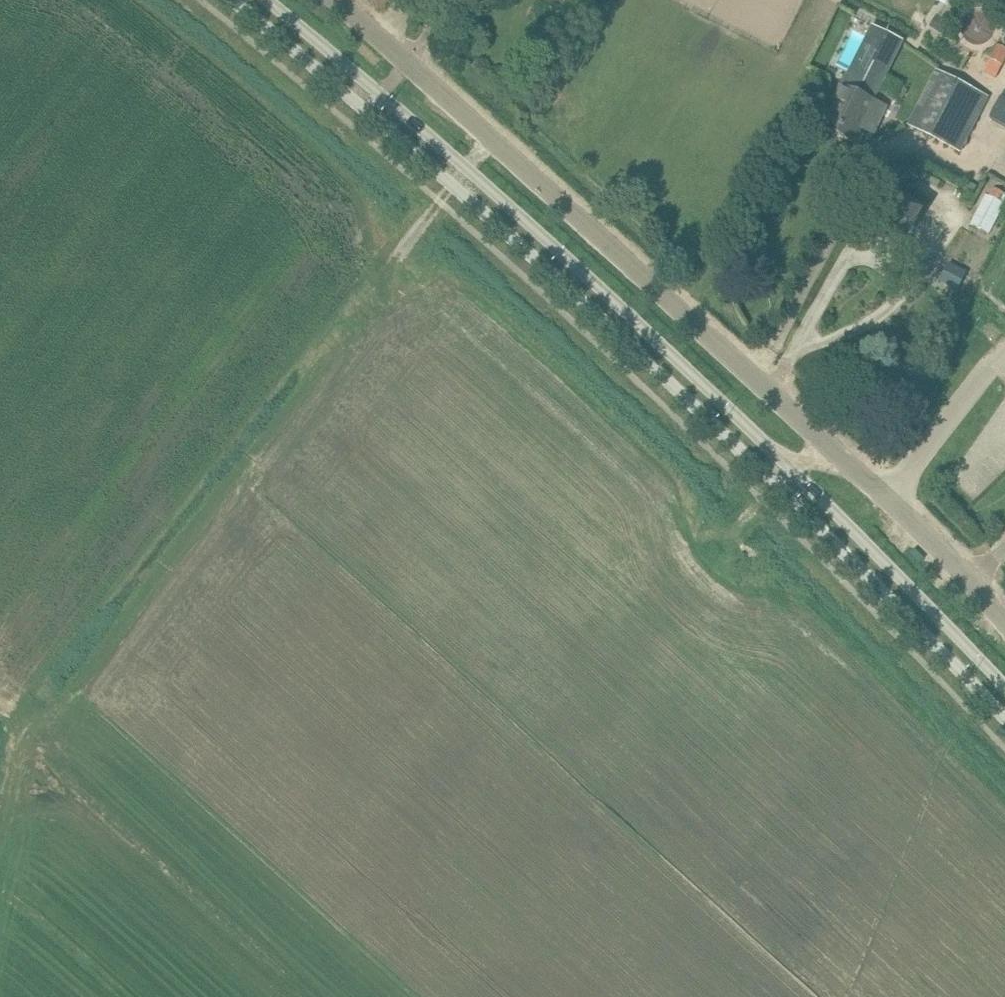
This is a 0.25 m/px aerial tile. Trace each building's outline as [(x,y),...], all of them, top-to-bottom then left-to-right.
[(899,40),(872,26),(845,83),(857,88),(860,83),(875,90),(894,53),(892,52),(899,40)] [(984,73),(995,79),(1004,59),(1004,50),(998,47),(984,73)] [(942,73),(914,129),(945,145),(973,89),(942,73)] [(824,128),(857,143),(868,119),(877,123),(885,106),(843,86),(824,128)] [(1004,96),(993,117),(1004,124),(1004,97),(1004,96)] [(986,193),(971,223),(989,233),(1004,203),(1001,201),(1004,193),(994,188),(990,195),(986,193)] [(879,212),(870,226),(900,246),(911,229),(920,214),(903,203),(887,192),(876,210),(879,212)] [(938,284),(956,294),(967,272),(954,265),(949,275),(944,273),(938,284)]
